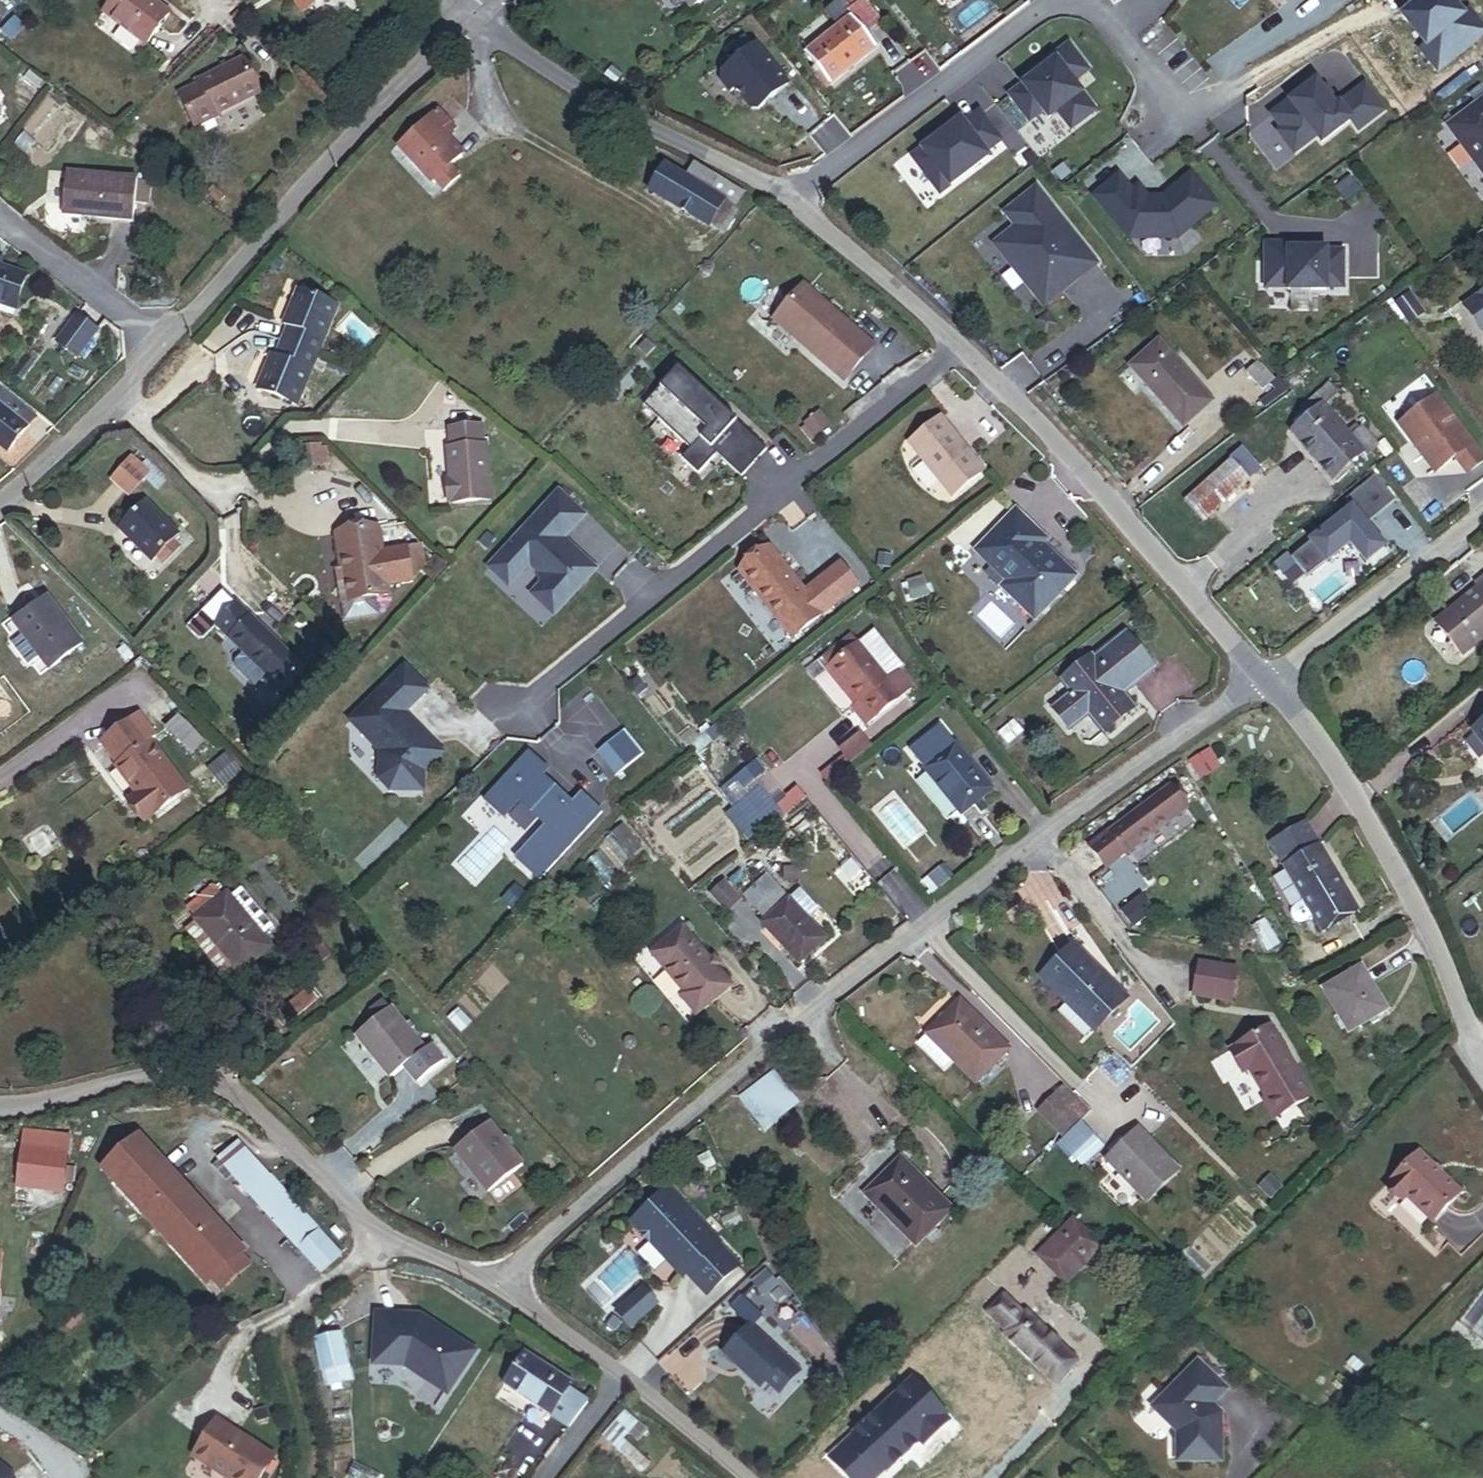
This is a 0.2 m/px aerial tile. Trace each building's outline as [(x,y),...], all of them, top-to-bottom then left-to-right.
[(104,17),(147,49),(171,16),(150,0),(117,0),(104,17)] [(329,0),(293,0),(303,16),(329,0)] [(709,0),(681,0),(690,13),(709,0)] [(1413,8),(1403,16),(1426,46),(1421,50),(1438,72),(1482,36),(1482,29),(1469,11),(1463,15),(1451,0),(1407,0),(1413,8)] [(832,86),(875,52),(865,38),(883,24),(865,1),(847,14),(852,20),(807,54),(832,86)] [(12,41),(25,28),(15,18),(2,32),(12,41)] [(1040,74),(1011,96),(1030,122),(1044,111),(1050,119),(1059,112),(1072,129),(1097,111),(1075,82),(1089,71),(1070,46),(1054,58),(1056,61),(1040,74)] [(724,75),(723,83),(733,94),(737,90),(753,110),(760,110),(767,105),(765,102),(770,97),(772,100),(789,86),(757,48),(724,75)] [(214,116),(259,96),(243,63),(178,94),(194,129),(215,119),(214,116)] [(1316,82),(1272,116),(1283,131),(1279,134),(1295,154),(1317,137),(1322,144),(1351,122),(1358,131),(1384,112),(1364,86),(1339,106),(1336,108),(1326,96),(1323,91),(1316,82)] [(1323,91),(1326,96),(1336,108),(1339,106),(1326,89),(1323,91)] [(1482,181),(1482,97),(1443,125),(1482,181)] [(450,166),(461,157),(446,140),(455,131),(437,112),(398,148),(431,184),(435,180),(442,189),(458,174),(450,166)] [(937,141),(914,159),(941,195),(989,157),(986,154),(1002,142),(981,114),(965,126),(962,121),(948,132),(949,134),(939,143),(937,141)] [(710,228),(711,226),(725,202),(688,182),(665,169),(651,195),(710,228)] [(736,209),(743,197),(695,170),(688,182),(725,202),(736,209)] [(1120,176),(1095,198),(1131,239),(1180,238),(1218,205),(1192,174),(1165,198),(1149,198),(1140,187),(1134,192),(1120,176)] [(1349,176),(1335,187),(1347,203),(1362,191),(1349,176)] [(133,223),(135,204),(137,183),(67,177),(63,217),(133,223)] [(135,204),(149,205),(151,185),(137,183),(135,204)] [(216,199),(200,187),(195,193),(212,205),(216,199)] [(1038,190),(1007,215),(1018,229),(996,247),(1015,270),(1021,265),(1033,280),(1027,285),(1047,308),(1099,265),(1077,238),(1073,241),(1065,231),(1069,228),(1038,190)] [(711,226),(729,236),(742,212),(736,209),(725,202),(711,226)] [(1290,243),(1266,243),(1266,286),(1289,286),(1289,289),(1327,289),(1327,286),(1343,286),(1343,250),(1327,250),(1327,248),(1311,248),(1290,248),(1290,243)] [(279,261),(272,268),(278,273),(284,265),(279,261)] [(15,312),(26,279),(1,270),(0,270),(0,307),(15,312)] [(874,348),(803,285),(774,318),(844,381),(874,348)] [(315,358),(334,307),(293,292),(280,328),(284,329),(278,344),(315,358)] [(1420,307),(1410,294),(1396,305),(1405,317),(1420,307)] [(1465,306),(1482,332),(1482,294),(1465,306)] [(1410,324),(1424,314),(1420,307),(1405,317),(1410,324)] [(96,330),(76,315),(56,341),(77,356),(96,330)] [(1422,359),(1426,356),(1402,325),(1400,327),(1422,359)] [(297,407),(315,358),(278,344),(273,357),(270,356),(257,392),(297,407)] [(1183,429),(1212,404),(1159,344),(1130,369),(1183,429)] [(1265,394),(1276,385),(1259,365),(1248,374),(1265,394)] [(84,372),(73,366),(69,373),(80,379),(84,372)] [(660,423),(676,406),(667,397),(685,377),(680,372),(645,409),(660,423)] [(770,454),(733,420),(728,426),(720,419),(725,413),(685,377),(667,397),(676,406),(660,423),(693,453),(684,463),(701,478),(719,458),(744,481),(770,454)] [(1311,420),(1325,408),(1340,396),(1332,386),(1303,411),(1311,420)] [(6,453),(34,421),(0,393),(0,448),(6,453)] [(1437,398),(1401,426),(1438,473),(1458,457),(1470,473),(1482,462),(1482,456),(1437,398)] [(1365,456),(1351,440),(1325,408),(1311,420),(1293,435),(1333,483),(1365,456)] [(733,420),(725,413),(720,419),(728,426),(733,420)] [(819,439),(830,430),(821,420),(810,429),(819,439)] [(967,456),(951,437),(955,434),(943,420),(911,447),(952,498),(985,471),(970,453),(967,456)] [(490,501),(485,446),(483,446),(481,426),(447,428),(449,449),(446,449),(449,479),(446,479),(448,505),(490,501)] [(1368,460),(1379,450),(1363,430),(1351,440),(1365,456),(1368,460)] [(970,453),(955,434),(951,437),(967,456),(970,453)] [(302,469),(320,468),(320,449),(301,450),(302,469)] [(129,496),(145,478),(157,489),(170,475),(157,464),(147,474),(131,459),(112,480),(129,496)] [(1186,506),(1202,524),(1249,482),(1232,464),(1186,506)] [(1352,509),(1292,558),(1307,577),(1350,543),(1366,562),(1383,548),(1365,526),(1395,501),(1375,477),(1345,501),(1352,509)] [(582,558),(580,559),(575,554),(577,553),(564,541),(586,518),(560,494),(490,568),(510,587),(531,565),(540,574),(542,585),(532,595),(554,616),(596,571),(582,558)] [(175,542),(181,536),(146,503),(120,531),(154,564),(158,561),(163,566),(181,547),(175,542)] [(1075,577),(1042,544),(1035,537),(1039,533),(1016,511),(976,551),(1007,581),(1002,587),(1034,618),(1075,577)] [(344,621),(378,616),(375,598),(388,596),(387,588),(411,584),(406,548),(381,552),(377,528),(336,535),(342,570),(347,602),(341,603),(344,621)] [(1046,540),(1039,533),(1035,537),(1042,544),(1046,540)] [(824,616),(772,550),(741,574),(793,640),(824,616)] [(435,583),(448,570),(434,556),(421,569),(435,583)] [(347,602),(342,570),(336,571),(341,603),(347,602)] [(1475,583),(1479,587),(1435,622),(1462,655),(1482,638),(1482,577),(1475,583)] [(48,673),(82,648),(48,602),(14,627),(48,673)] [(150,612),(142,605),(135,612),(143,620),(150,612)] [(216,627),(245,655),(236,663),(237,670),(257,689),(268,677),(283,693),(304,673),(238,607),(216,627)] [(1153,670),(1127,636),(1096,660),(1093,656),(1061,681),(1072,695),(1054,709),(1069,729),(1088,715),(1103,734),(1135,709),(1123,693),(1119,688),(1128,681),(1132,687),(1153,670)] [(912,688),(898,671),(887,680),(858,644),(827,669),(855,705),(853,708),(866,725),(912,688)] [(381,782),(392,794),(425,793),(424,773),(443,755),(429,740),(427,742),(420,735),(422,733),(404,715),(427,692),(405,669),(350,723),(381,754),(381,782)] [(652,688),(645,679),(638,684),(645,693),(652,688)] [(1123,693),(1132,687),(1128,681),(1119,688),(1123,693)] [(9,695),(0,702),(0,709),(4,714),(16,705),(9,695)] [(187,791),(151,738),(164,729),(150,708),(99,743),(137,798),(129,803),(142,822),(187,791)] [(678,731),(692,719),(686,712),(672,724),(678,731)] [(1008,745),(1023,733),(1013,722),(999,734),(1008,745)] [(1473,732),(1482,744),(1482,724),(1473,732)] [(626,729),(601,751),(620,775),(646,753),(626,729)] [(182,757),(171,742),(165,748),(176,762),(182,757)] [(963,818),(993,793),(955,746),(925,771),(963,818)] [(575,805),(545,776),(551,770),(531,751),(487,799),(507,817),(523,800),(553,829),(522,862),(541,880),(605,813),(585,795),(575,805)] [(244,774),(229,754),(197,779),(212,799),(244,774)] [(1213,775),(1207,765),(1194,773),(1200,783),(1213,775)] [(779,813),(759,789),(728,814),(747,838),(779,813)] [(1125,856),(1185,812),(1169,791),(1109,835),(1108,833),(1088,848),(1105,870),(1124,855),(1125,856)] [(785,813),(804,798),(799,792),(781,807),(785,813)] [(1356,910),(1320,848),(1306,823),(1270,844),(1284,868),(1303,901),(1295,905),(1291,909),(1290,916),(1293,920),(1299,923),(1305,921),(1312,917),(1320,931),(1356,910)] [(641,849),(622,827),(612,835),(630,858),(641,849)] [(825,943),(808,923),(791,904),(768,878),(745,898),(768,925),(764,928),(798,967),(825,943)] [(187,910),(198,922),(224,900),(214,888),(187,910)] [(808,923),(820,913),(803,893),(791,904),(808,923)] [(241,977),(272,951),(228,898),(224,900),(198,922),(186,932),(224,978),(234,969),(241,977)] [(1267,954),(1280,947),(1268,925),(1256,932),(1267,954)] [(694,1017),(731,988),(684,930),(652,955),(684,995),(680,999),(694,1017)] [(1127,999),(1073,945),(1041,977),(1095,1030),(1127,999)] [(1230,1000),(1235,969),(1200,963),(1194,994),(1230,1000)] [(1386,1014),(1362,970),(1324,990),(1348,1035),(1370,1023),(1372,1028),(1380,1024),(1378,1019),(1386,1014)] [(273,1020),(283,1031),(318,1003),(310,992),(273,1020)] [(1009,1053),(961,1005),(918,1047),(943,1073),(953,1064),(975,1087),(1009,1053)] [(390,1078),(424,1052),(390,1011),(357,1036),(390,1078)] [(1312,1096),(1270,1026),(1230,1050),(1244,1072),(1249,1069),(1266,1098),(1264,1100),(1274,1118),(1312,1096)] [(762,1131),(794,1107),(772,1078),(740,1102),(762,1131)] [(1083,1115),(1059,1090),(1037,1113),(1060,1137),(1083,1115)] [(1331,1135),(1338,1142),(1349,1132),(1343,1125),(1331,1135)] [(503,1145),(488,1126),(455,1153),(490,1195),(522,1169),(507,1150),(511,1147),(506,1141),(503,1145)] [(1146,1206),(1181,1172),(1139,1130),(1105,1164),(1146,1206)] [(16,1187),(61,1194),(70,1138),(25,1131),(16,1187)] [(1028,1145),(1018,1135),(1009,1143),(1019,1154),(1028,1145)] [(244,1254),(139,1139),(104,1171),(209,1287),(214,1282),(239,1259),(244,1254)] [(1082,1168),(1103,1150),(1094,1140),(1073,1158),(1082,1168)] [(321,1271),(341,1253),(240,1144),(220,1163),(321,1271)] [(714,1165),(709,1153),(692,1161),(698,1173),(714,1165)] [(1461,1193),(1419,1153),(1388,1185),(1403,1199),(1406,1196),(1433,1222),(1461,1193)] [(916,1249),(952,1214),(903,1163),(866,1198),(916,1249)] [(720,1243),(668,1187),(634,1219),(652,1239),(649,1241),(683,1278),(687,1274),(706,1295),(738,1266),(718,1244),(720,1243)] [(742,1223),(736,1212),(721,1219),(727,1230),(742,1223)] [(340,1241),(345,1236),(336,1227),(330,1232),(340,1241)] [(1088,1264),(1101,1252),(1077,1227),(1040,1262),(1052,1274),(1076,1251),(1088,1264)] [(1052,1274),(1064,1287),(1088,1264),(1076,1251),(1052,1274)] [(222,1291),(247,1268),(239,1259),(214,1282),(222,1291)] [(1209,1274),(1196,1261),(1190,1267),(1203,1280),(1209,1274)] [(777,1285),(766,1273),(753,1285),(764,1297),(777,1285)] [(651,1314),(635,1297),(611,1319),(627,1336),(651,1314)] [(1056,1385),(1075,1364),(1026,1317),(1023,1320),(1003,1301),(988,1316),(1008,1336),(1007,1338),(1056,1385)] [(421,1315),(374,1312),(371,1368),(405,1370),(449,1401),(480,1354),(421,1315)] [(783,1391),(799,1374),(785,1361),(750,1327),(724,1355),(759,1388),(764,1384),(769,1378),(783,1391)] [(325,1391),(356,1384),(344,1335),(314,1341),(325,1391)] [(501,1384),(549,1416),(567,1389),(571,1384),(523,1351),(501,1384)] [(1213,1404),(1227,1389),(1198,1361),(1153,1407),(1177,1432),(1177,1462),(1221,1461),(1221,1413),(1213,1404)] [(778,1397),(783,1391),(769,1378),(764,1384),(778,1397)] [(949,1421),(912,1381),(830,1457),(850,1477),(877,1477),(886,1469),(888,1471),(920,1442),(923,1446),(949,1421)] [(567,1389),(549,1416),(568,1429),(588,1403),(567,1389)] [(615,1449),(623,1440),(628,1435),(637,1424),(625,1413),(603,1438),(615,1449)] [(227,1420),(203,1455),(235,1477),(270,1477),(283,1459),(227,1420)] [(637,1442),(646,1432),(637,1424),(628,1435),(637,1442)] [(641,1474),(650,1465),(623,1440),(615,1449),(641,1474)]
